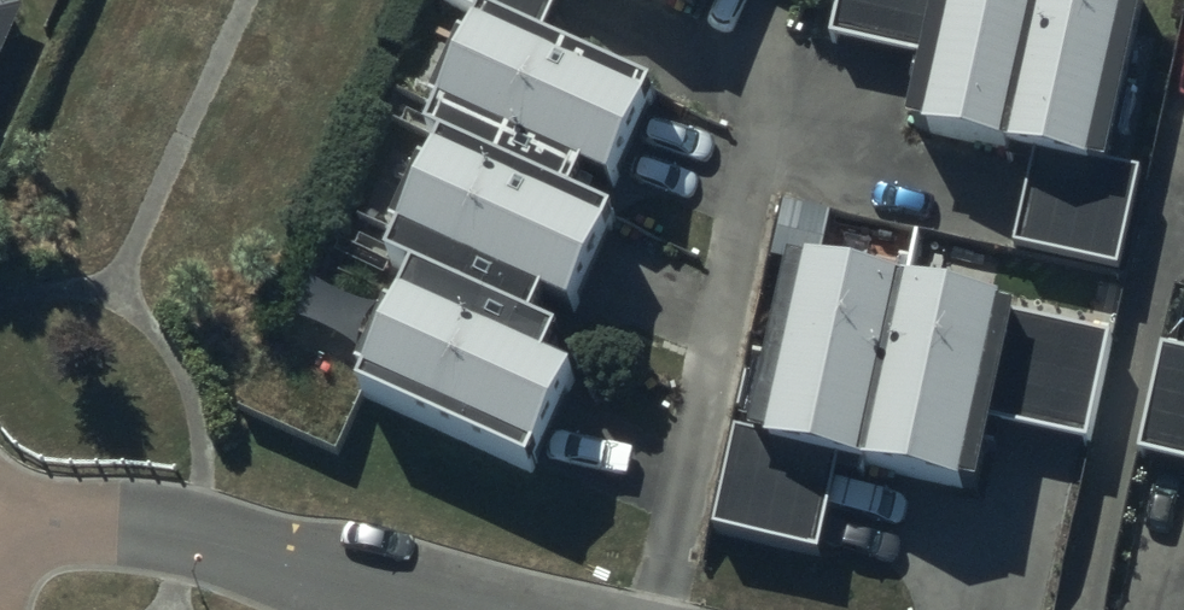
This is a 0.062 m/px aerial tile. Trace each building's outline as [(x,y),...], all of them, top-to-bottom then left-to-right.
[(540,56),(549,38),(567,0),(450,0),(444,13),(486,33),(540,56)] [(697,38),(716,0),(617,0),(697,38)] [(1109,185),(1148,16),(1130,12),(1132,6),(1114,3),(1115,0),(837,0),(825,54),(925,77),(906,159),(1035,188),(1019,257),(1117,280),(1137,191),(1109,185)] [(27,17),(0,5),(0,78),(27,17)] [(540,56),(486,33),(479,46),(459,37),(426,107),(446,117),(427,156),(442,163),(575,220),(585,198),(607,208),(654,111),(540,56)] [(388,233),(405,242),(386,282),(413,295),(537,347),(548,325),(571,336),(617,240),(575,220),(442,163),(438,174),(433,184),(416,175),(388,233)] [(918,311),(891,305),(896,284),(827,269),(822,290),(793,284),(756,443),(731,438),(709,545),(824,569),(842,483),(982,513),(998,439),(1090,458),(1111,353),(986,326),(990,305),(923,290),(918,311)] [(576,400),(544,385),(558,357),(537,347),(413,295),(404,315),(387,306),(353,377),(370,385),(357,413),(530,496),(576,400)] [(1162,359),(1139,470),(1183,479),(1183,364),(1162,359)]
